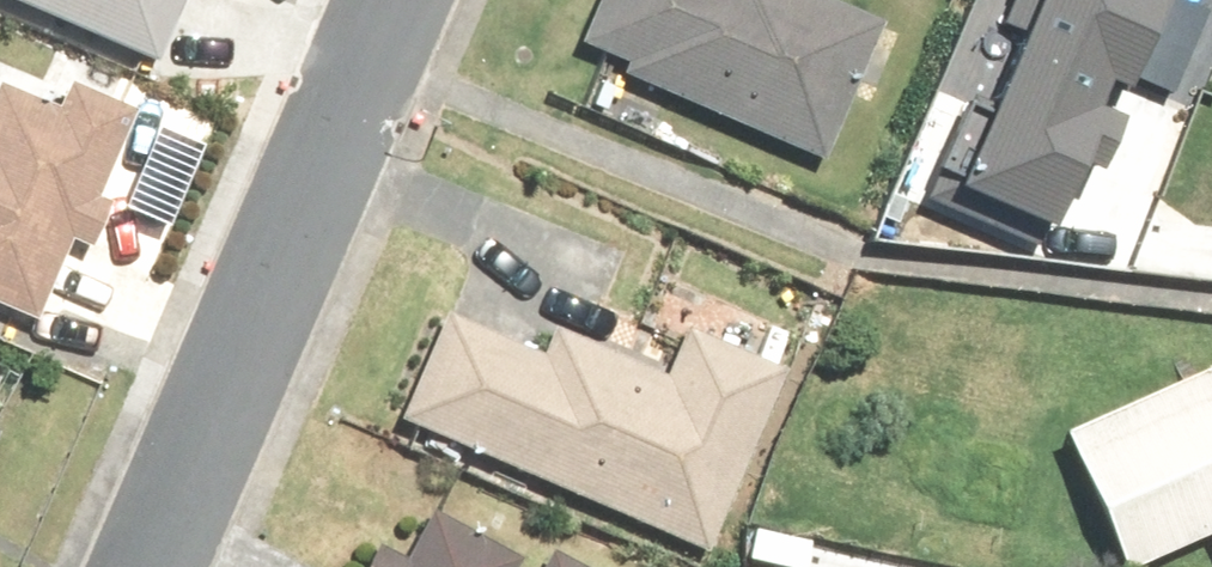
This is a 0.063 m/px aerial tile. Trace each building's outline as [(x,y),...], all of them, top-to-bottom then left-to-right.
[(149,59),(175,0),(13,0),(149,59)] [(617,59),(816,145),(875,8),(857,0),(584,0),(574,23),(624,44),(617,59)] [(933,170),(1043,217),(1074,145),(1092,153),(1132,61),(1180,81),(1211,6),(1211,0),(1007,0),(933,170)] [(31,323),(63,242),(88,251),(107,203),(93,197),(129,103),(63,78),(52,107),(0,87),(0,312),(31,323)] [(441,294),(392,398),(705,543),(788,364),(680,314),(657,361),(548,310),(535,338),(441,294)] [(1058,419),(1115,549),(1204,511),(1211,530),(1211,351),(1058,419)] [(503,557),(512,540),(424,491),(398,538),(364,520),(338,566),(521,566),(503,557)] [(547,534),(529,566),(607,566),(547,534)]
